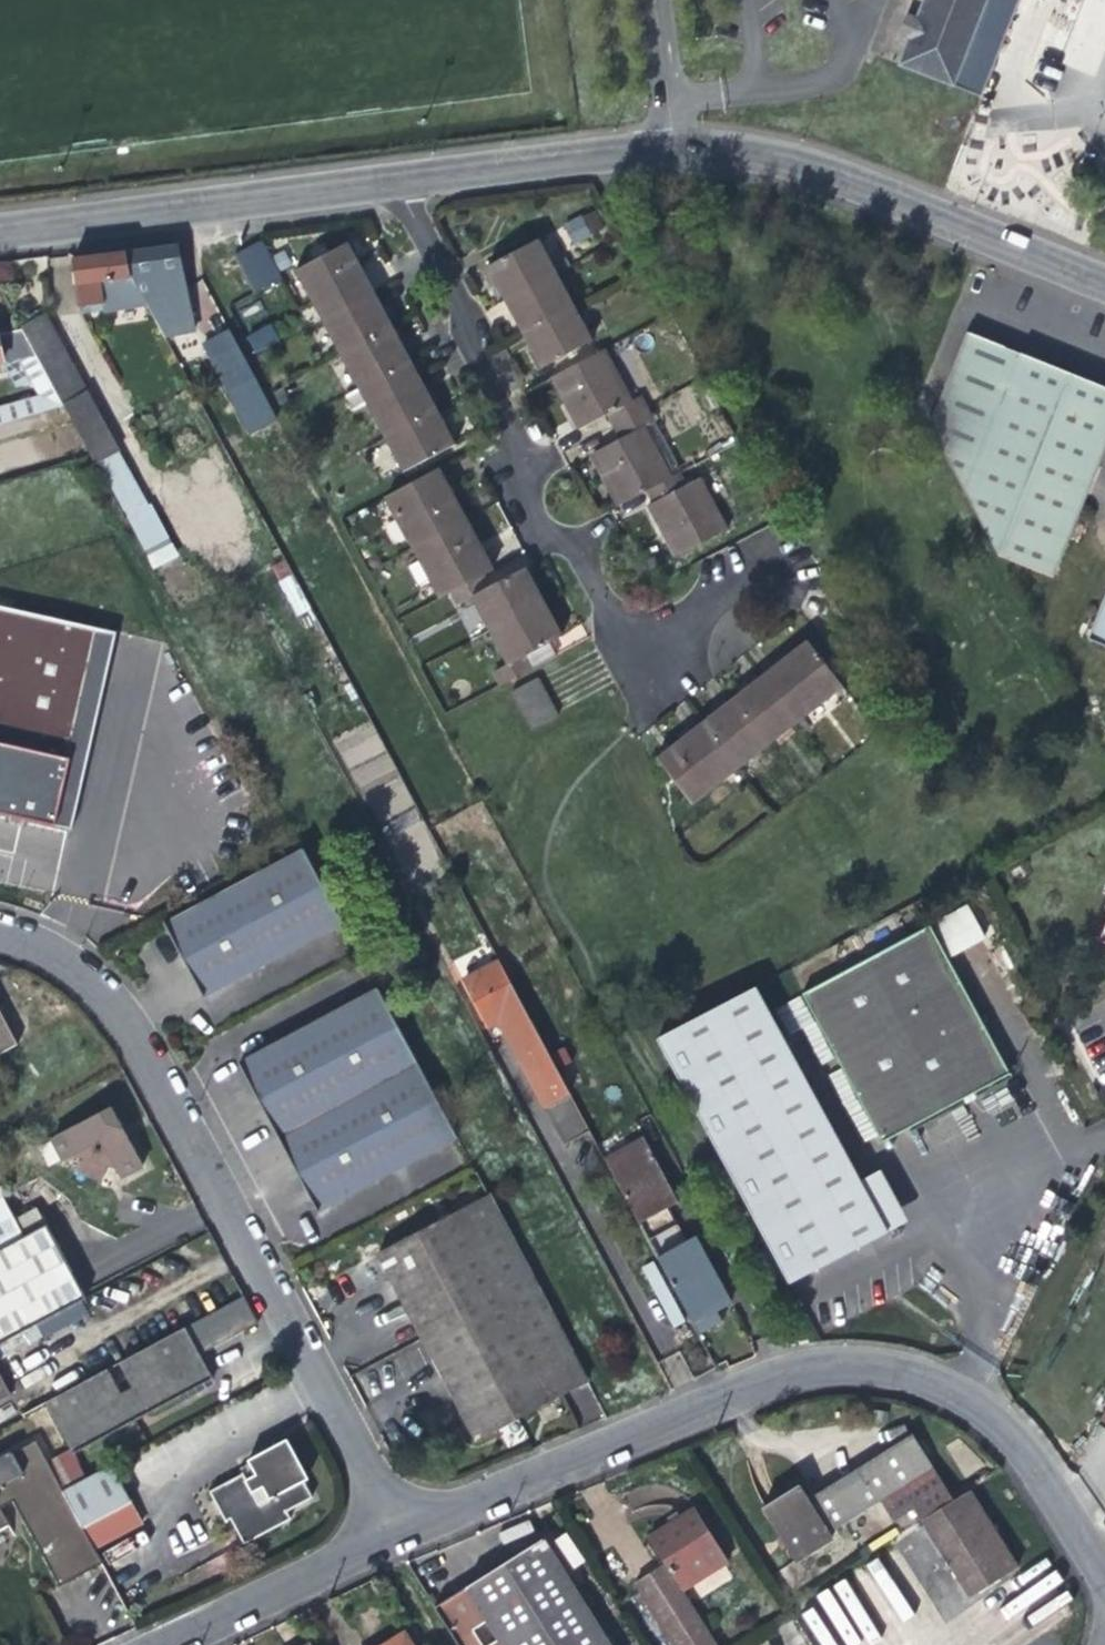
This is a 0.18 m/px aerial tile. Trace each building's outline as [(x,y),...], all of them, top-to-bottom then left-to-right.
[(919,14),(972,35),(998,45),(1002,34),(1016,0),(925,0),(919,14)] [(909,42),(899,65),(952,87),(977,98),(998,45),(972,35),(919,14),(917,21),(909,42)] [(900,38),(909,42),(917,21),(908,17),(900,38)] [(594,210),(561,225),(570,245),(603,230),(594,210)] [(498,286),(506,301),(556,274),(538,240),(488,267),(498,286)] [(235,256),(243,270),(269,255),(261,242),(235,256)] [(296,272),(322,320),(373,293),(369,284),(354,258),(347,244),(329,254),(324,244),(308,253),(313,263),(296,272)] [(107,310),(169,300),(172,318),(189,315),(179,246),(133,252),(75,260),(81,305),(106,302),(107,310)] [(276,267),(269,255),(243,270),(249,281),(276,267)] [(282,279),(276,267),(249,281),(255,293),(282,279)] [(575,307),(556,274),(506,301),(516,321),(524,335),(575,307)] [(322,320),(340,355),(392,328),(384,313),(373,293),(322,320)] [(593,340),(575,307),(524,335),(533,353),(542,369),(593,340)] [(34,319),(20,325),(63,404),(87,392),(44,314),(34,319)] [(255,353),(278,340),(269,323),(245,337),(255,353)] [(65,407),(63,404),(20,325),(0,330),(0,366),(2,366),(8,375),(17,391),(34,385),(49,412),(65,407)] [(340,355),(357,388),(410,360),(400,343),(392,328),(340,355)] [(279,423),(230,330),(205,344),(233,398),(236,397),(249,421),(251,421),(258,434),(279,423)] [(1004,558),(1055,577),(1104,456),(1104,386),(974,334),(936,429),(1004,558)] [(608,415),(614,428),(650,408),(643,396),(633,402),(606,352),(552,382),(568,411),(579,432),(608,415)] [(357,388),(366,405),(419,377),(414,369),(410,360),(357,388)] [(366,405),(385,439),(437,411),(428,395),(419,377),(366,405)] [(122,453),(87,392),(63,404),(65,407),(97,467),(122,453)] [(40,415),(35,399),(0,408),(0,427),(40,415)] [(619,507),(647,493),(671,479),(646,429),(658,422),(650,408),(614,428),(621,442),(593,458),(607,485),(619,507)] [(446,426),(437,411),(385,439),(400,470),(454,442),(446,426)] [(684,472),(658,422),(646,429),(671,479),(681,473),(684,472)] [(122,453),(97,467),(154,572),(180,557),(122,453)] [(387,498),(414,549),(467,522),(454,499),(439,471),(387,498)] [(688,487),(681,473),(671,479),(647,493),(654,506),(648,508),(665,538),(677,561),(730,533),(701,479),(688,487)] [(480,546),(467,522),(414,549),(441,600),(449,595),(485,576),(494,572),(480,546)] [(475,598),(493,632),(545,605),(535,587),(527,571),(492,589),(485,576),(449,595),(455,607),(475,598)] [(1088,640),(1104,647),(1104,597),(1088,640)] [(500,688),(535,669),(528,656),(549,645),(563,638),(553,620),(545,605),(493,632),(511,665),(492,675),(500,688)] [(693,808),(843,690),(807,643),(784,661),(753,686),(722,711),(685,740),(658,762),(693,808)] [(556,658),(549,645),(528,656),(535,669),(556,658)] [(512,693),(531,731),(558,718),(550,699),(540,680),(512,693)] [(74,833),(64,874),(119,889),(142,801),(151,768),(170,773),(173,761),(0,711),(0,812),(74,833)] [(161,806),(170,773),(151,768),(142,801),(161,806)] [(342,922),(303,848),(164,921),(203,996),(342,922)] [(933,925),(944,946),(969,933),(959,912),(933,925)] [(801,992),(878,1143),(945,1109),(1007,1078),(930,926),(801,992)] [(591,1136),(505,973),(501,967),(465,986),(489,1032),(498,1028),(523,1073),(564,1150),(591,1136)] [(787,1279),(885,1229),(858,1178),(756,983),(659,1033),(787,1279)] [(457,1137),(378,989),(239,1063),(318,1211),(457,1137)] [(15,1044),(0,1015),(0,1052),(15,1044)] [(33,1149),(40,1161),(48,1163),(46,1179),(86,1189),(90,1173),(94,1174),(103,1189),(122,1178),(91,1118),(33,1149)] [(606,1163),(650,1246),(681,1230),(671,1211),(679,1207),(666,1182),(645,1143),(606,1163)] [(877,1168),(858,1178),(885,1229),(904,1218),(877,1168)] [(587,1381),(488,1195),(380,1254),(476,1440),(587,1381)] [(25,1236),(3,1196),(0,1198),(0,1250),(25,1236)] [(0,1250),(0,1330),(81,1287),(46,1225),(25,1236),(0,1250)] [(690,1247),(681,1230),(650,1246),(692,1324),(694,1323),(716,1311),(721,1308),(731,1303),(699,1242),(690,1247)] [(81,1287),(0,1330),(0,1343),(37,1324),(87,1298),(81,1287)] [(722,1323),(716,1311),(694,1323),(700,1335),(722,1323)] [(37,1324),(0,1343),(0,1359),(43,1337),(37,1324)] [(184,1328),(44,1401),(72,1452),(212,1379),(184,1328)] [(10,1394),(0,1374),(0,1399),(10,1394)] [(831,1533),(882,1500),(934,1467),(913,1434),(861,1466),(809,1499),(801,1485),(764,1510),(797,1563),(835,1539),(831,1533)] [(47,1436),(37,1442),(61,1489),(72,1483),(47,1436)] [(81,1526),(61,1489),(37,1442),(0,1461),(0,1508),(13,1501),(60,1586),(101,1564),(92,1546),(81,1526)] [(285,1516),(309,1504),(281,1449),(251,1465),(256,1474),(208,1499),(220,1523),(225,1520),(240,1548),(288,1522),(285,1516)] [(110,1463),(72,1483),(61,1489),(81,1526),(129,1500),(110,1463)] [(914,1507),(922,1521),(955,1500),(934,1467),(882,1500),(895,1519),(914,1507)] [(969,1491),(955,1500),(922,1521),(921,1521),(970,1598),(994,1584),(1018,1570),(969,1491)] [(140,1520),(129,1500),(81,1526),(92,1546),(140,1520)] [(691,1587),(739,1557),(707,1505),(683,1520),(659,1535),(673,1557),(637,1580),(677,1644),(728,1644),(691,1587)] [(566,1532),(554,1540),(572,1568),(584,1560),(566,1532)] [(542,1540),(506,1563),(435,1608),(458,1644),(608,1644),(542,1540)] [(405,1631),(383,1644),(414,1644),(405,1631)]
